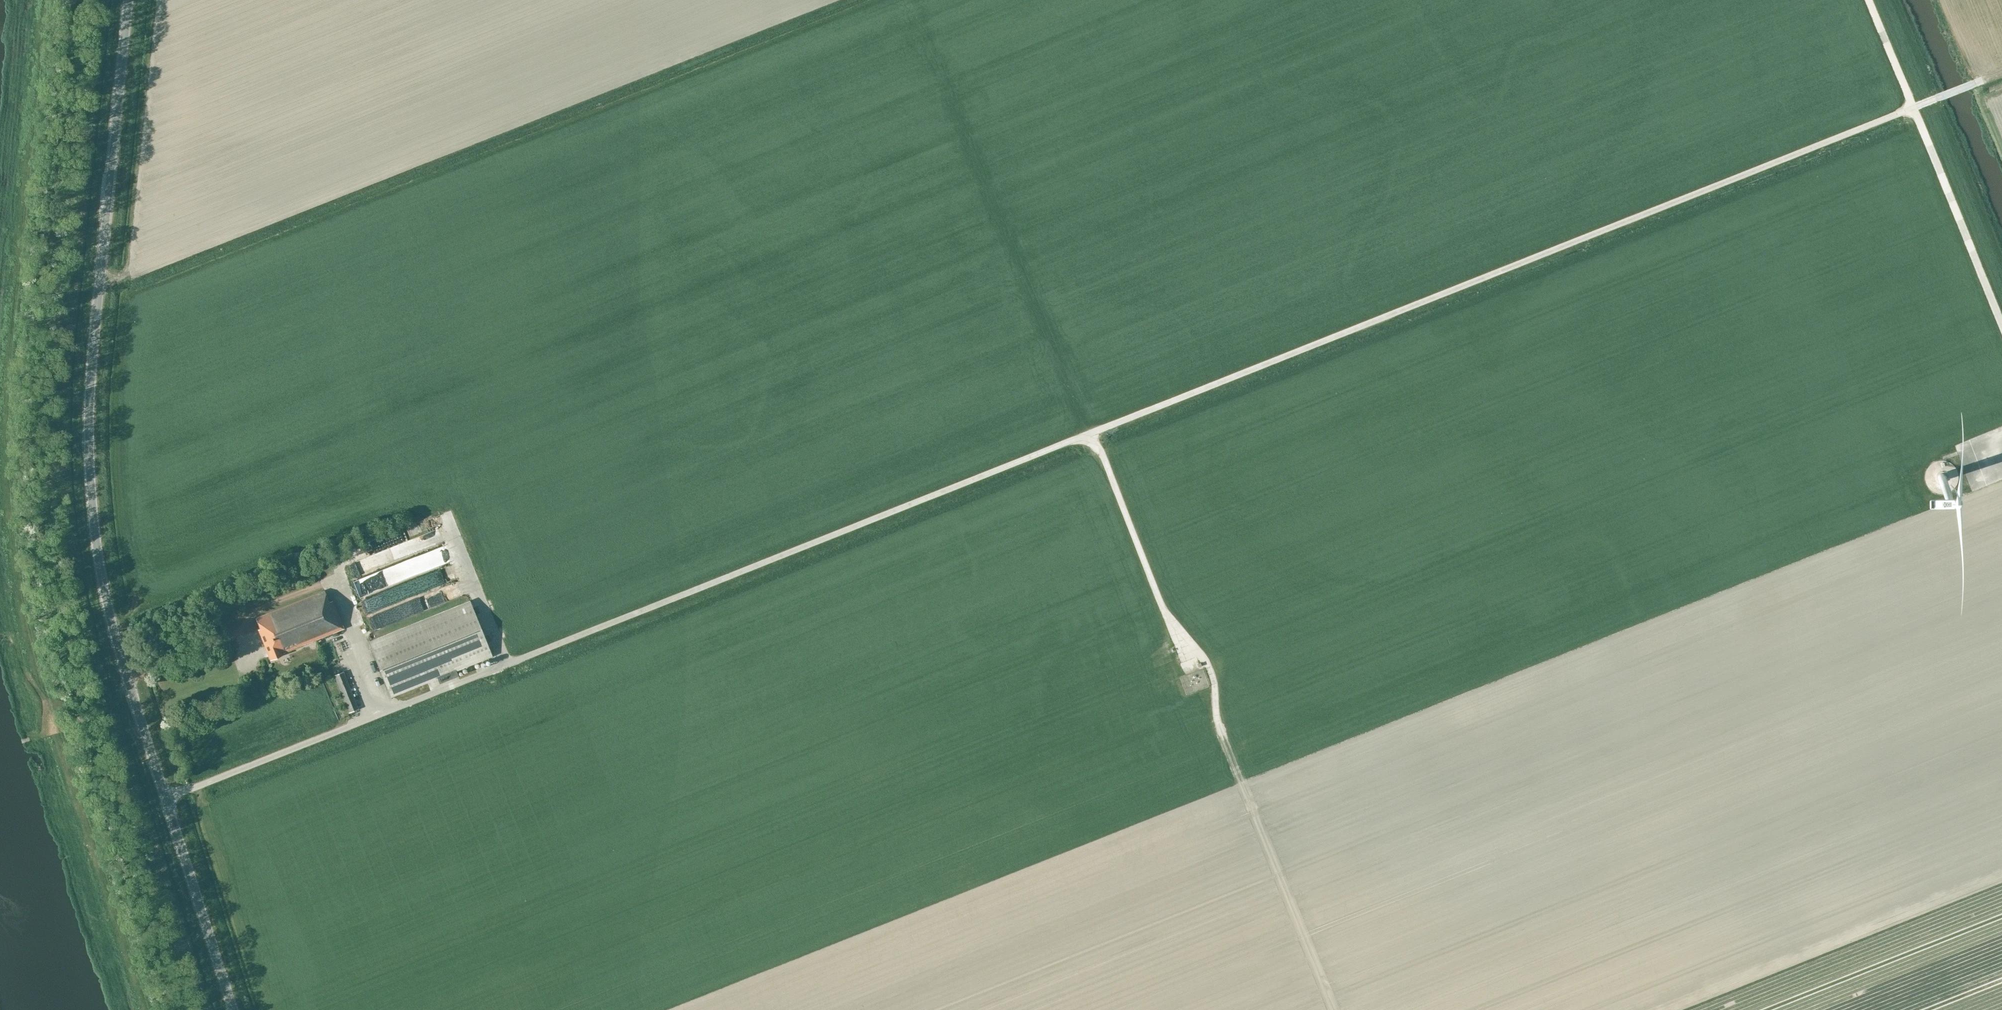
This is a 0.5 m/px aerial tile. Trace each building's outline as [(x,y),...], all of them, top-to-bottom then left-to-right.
[(1936,477),(1936,478),(1936,479),(1936,480),(1937,480),(1937,481),(1938,481),(1938,482),(1939,482),(1939,483),(1940,483),(1941,483),(1942,484),(1943,484),(1943,483),(1944,483),(1945,483),(1946,482),(1947,481),(1948,480),(1948,479),(1948,478),(1948,477),(1948,476),(1948,475),(1947,475),(1947,474),(1946,473),(1945,472),(1944,472),(1943,472),(1942,472),(1941,472),(1940,472),(1939,472),(1939,473),(1938,473),(1938,474),(1937,474),(1937,475),(1936,476),(1936,477)] [(387,537),(391,546),(404,540),(401,531),(387,537)] [(260,628),(257,629),(270,661),(284,655),(283,653),(343,628),(332,602),(329,603),(325,592),(257,620),(260,628)] [(439,684),(446,681),(457,677),(455,671),(491,657),(469,601),(368,642),(390,697),(436,679),(439,684)] [(333,676),(349,713),(358,709),(343,672),(333,676)]
